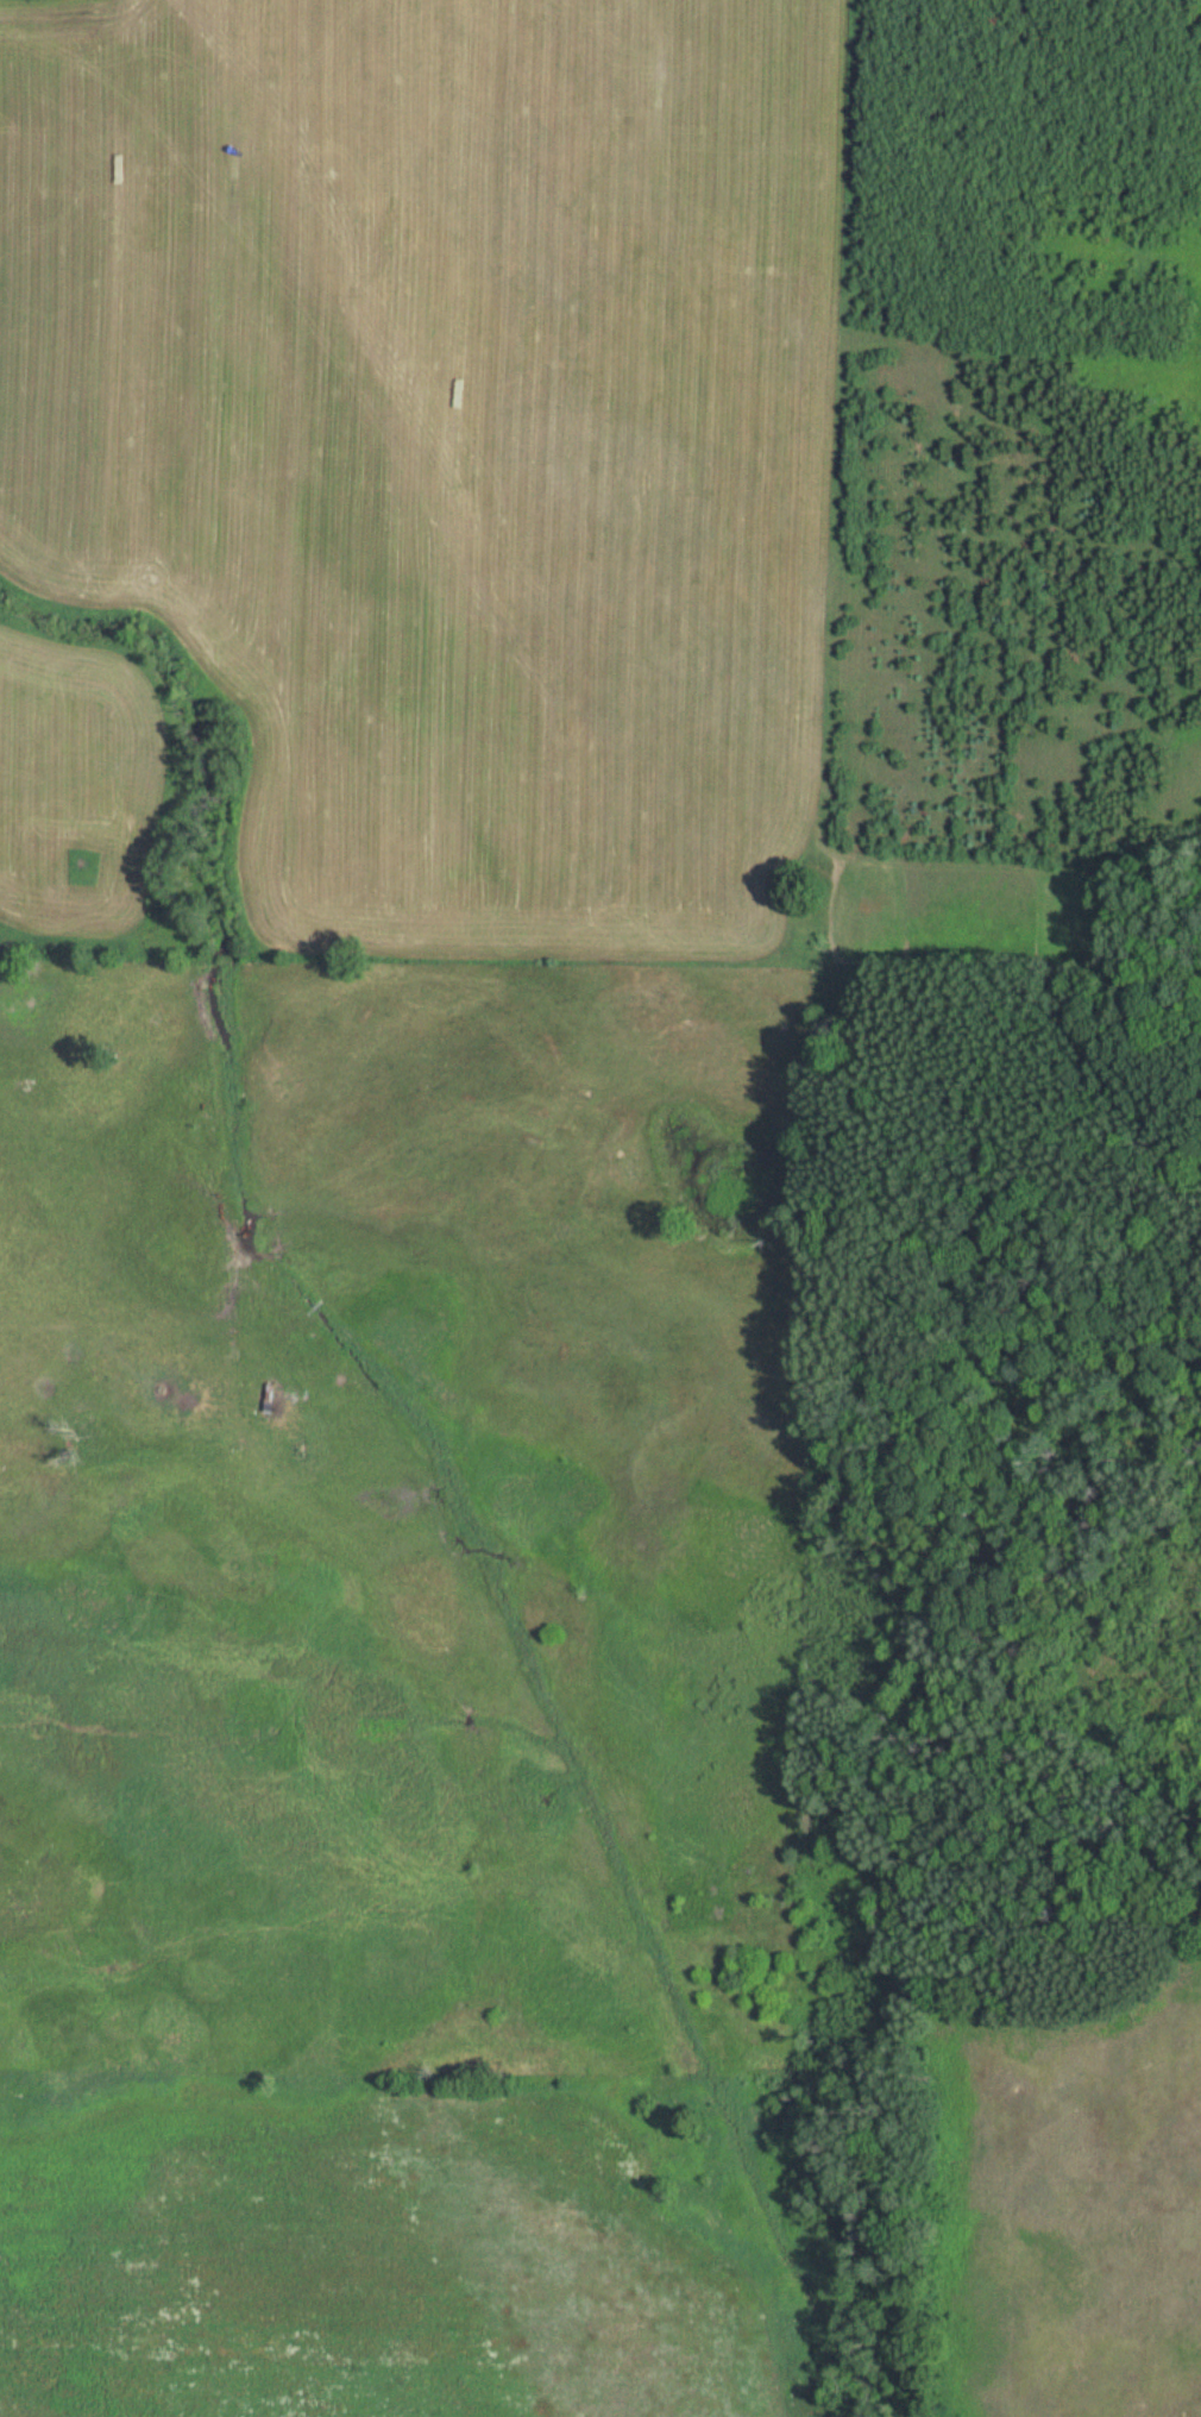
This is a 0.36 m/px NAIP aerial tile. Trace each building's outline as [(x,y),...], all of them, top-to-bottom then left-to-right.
[(267,1412),(274,1412),(276,1393),(268,1393),(267,1412)]
